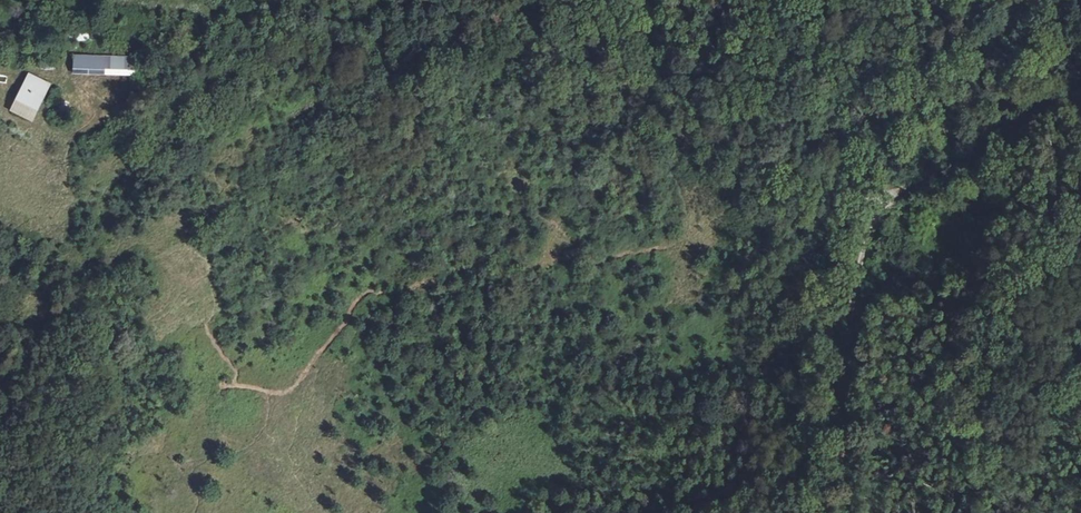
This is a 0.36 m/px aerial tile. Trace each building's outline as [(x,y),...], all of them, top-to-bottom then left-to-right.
[(71,73),(103,74),(104,55),(72,54),(71,73)] [(136,57),(104,55),(103,74),(135,76),(136,57)] [(6,85),(8,76),(0,74),(0,84),(6,85)] [(35,111),(49,86),(30,76),(16,100),(35,111)] [(30,120),(35,111),(16,100),(11,109),(30,120)]
